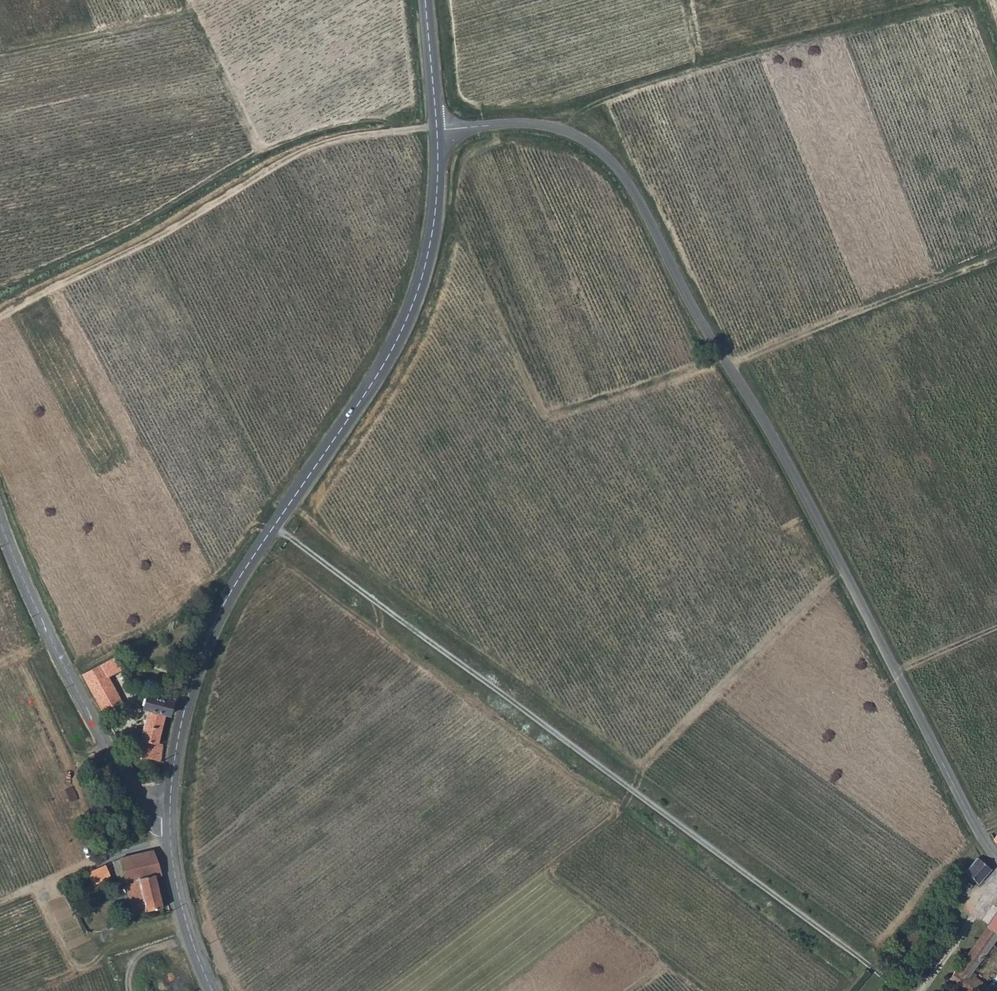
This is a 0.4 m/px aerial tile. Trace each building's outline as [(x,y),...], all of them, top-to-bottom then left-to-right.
[(114,658),(82,676),(103,716),(122,705),(108,678),(121,671),(114,658)] [(157,745),(163,718),(167,718),(169,705),(145,700),(142,713),(147,714),(141,742),(136,741),(133,758),(160,764),(162,747),(157,745)] [(119,859),(111,863),(115,876),(122,874),(133,916),(161,908),(153,876),(160,874),(159,870),(156,861),(152,852),(119,859)] [(989,871),(975,859),(962,874),(977,885),(989,871)] [(103,866),(83,875),(85,880),(89,878),(92,886),(109,878),(103,866)] [(955,907),(962,899),(950,889),(949,889),(947,889),(945,890),(943,892),(943,894),(942,896),(955,907)] [(986,926),(996,934),(996,911),(986,926)] [(993,944),(996,938),(996,934),(986,926),(969,952),(981,961),(993,944)] [(897,938),(902,942),(907,937),(902,933),(897,938)] [(970,976),(973,972),(981,961),(969,952),(948,982),(962,990),(965,990),(974,979),(970,976)] [(986,984),(975,977),(974,979),(965,990),(995,990),(986,984)]
